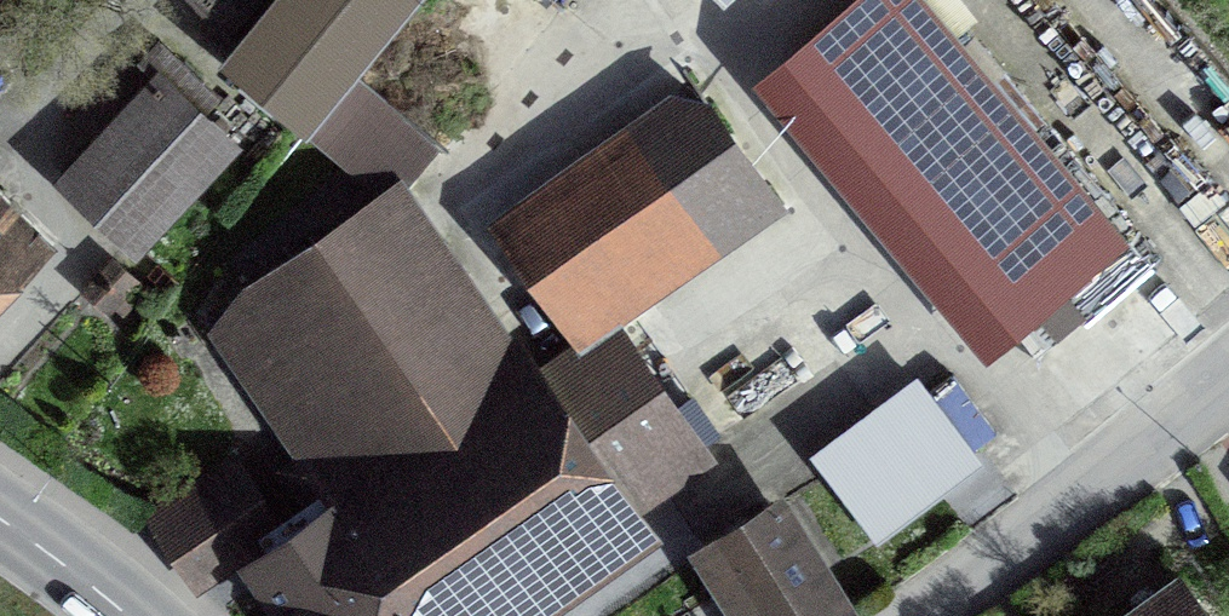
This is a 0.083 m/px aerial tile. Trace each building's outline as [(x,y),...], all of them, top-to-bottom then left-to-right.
[(411,0),(274,0),(220,65),(302,132),(411,0)] [(916,0),(892,0),(797,80),(1008,331),(1118,240),(916,0)] [(5,36),(9,32),(0,23),(0,31),(5,36)] [(131,251),(226,155),(155,86),(62,182),(131,251)] [(707,112),(683,107),(504,231),(564,317),(757,183),(707,112)] [(256,574),(285,615),(458,615),(691,456),(607,335),(528,389),(400,202),(249,305),(313,398),(274,424),(339,517),(256,574)] [(18,255),(0,237),(0,273),(18,255)] [(82,293),(104,313),(128,286),(106,266),(82,293)] [(819,470),(867,534),(970,458),(920,393),(819,470)] [(177,496),(147,517),(195,586),(225,565),(177,496)] [(734,615),(834,615),(769,511),(715,545),(752,604),(734,615)] [(1138,615),(1200,615),(1179,587),(1138,615)]
